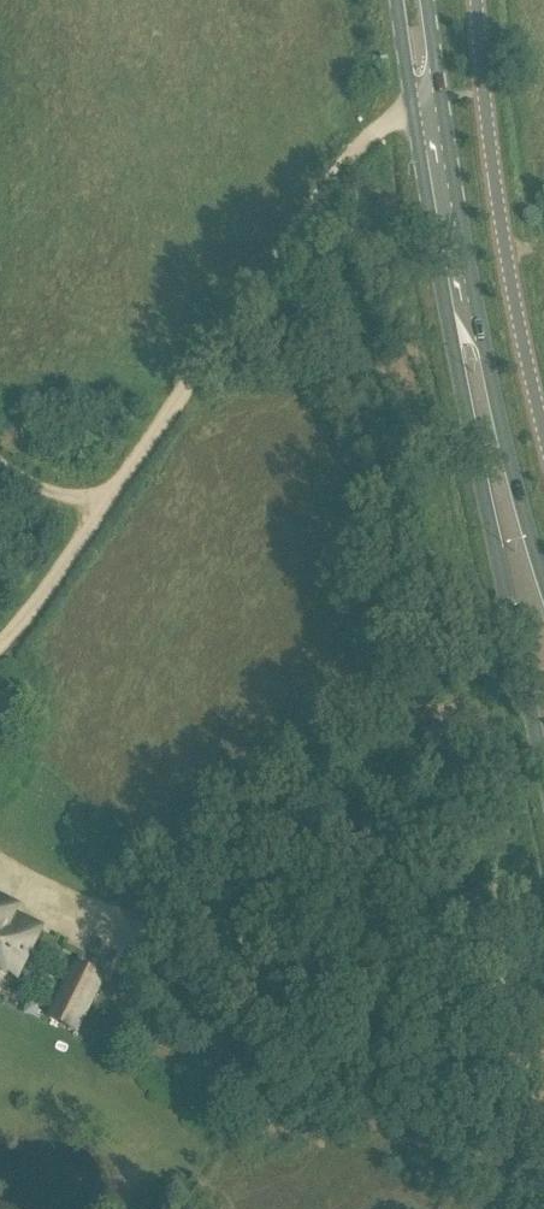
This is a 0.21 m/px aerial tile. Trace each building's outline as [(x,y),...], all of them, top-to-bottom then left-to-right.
[(8,974),(16,978),(39,934),(16,922),(18,917),(0,907),(0,976),(6,979),(8,974)] [(72,961),(61,982),(83,993),(94,972),(72,961)]
